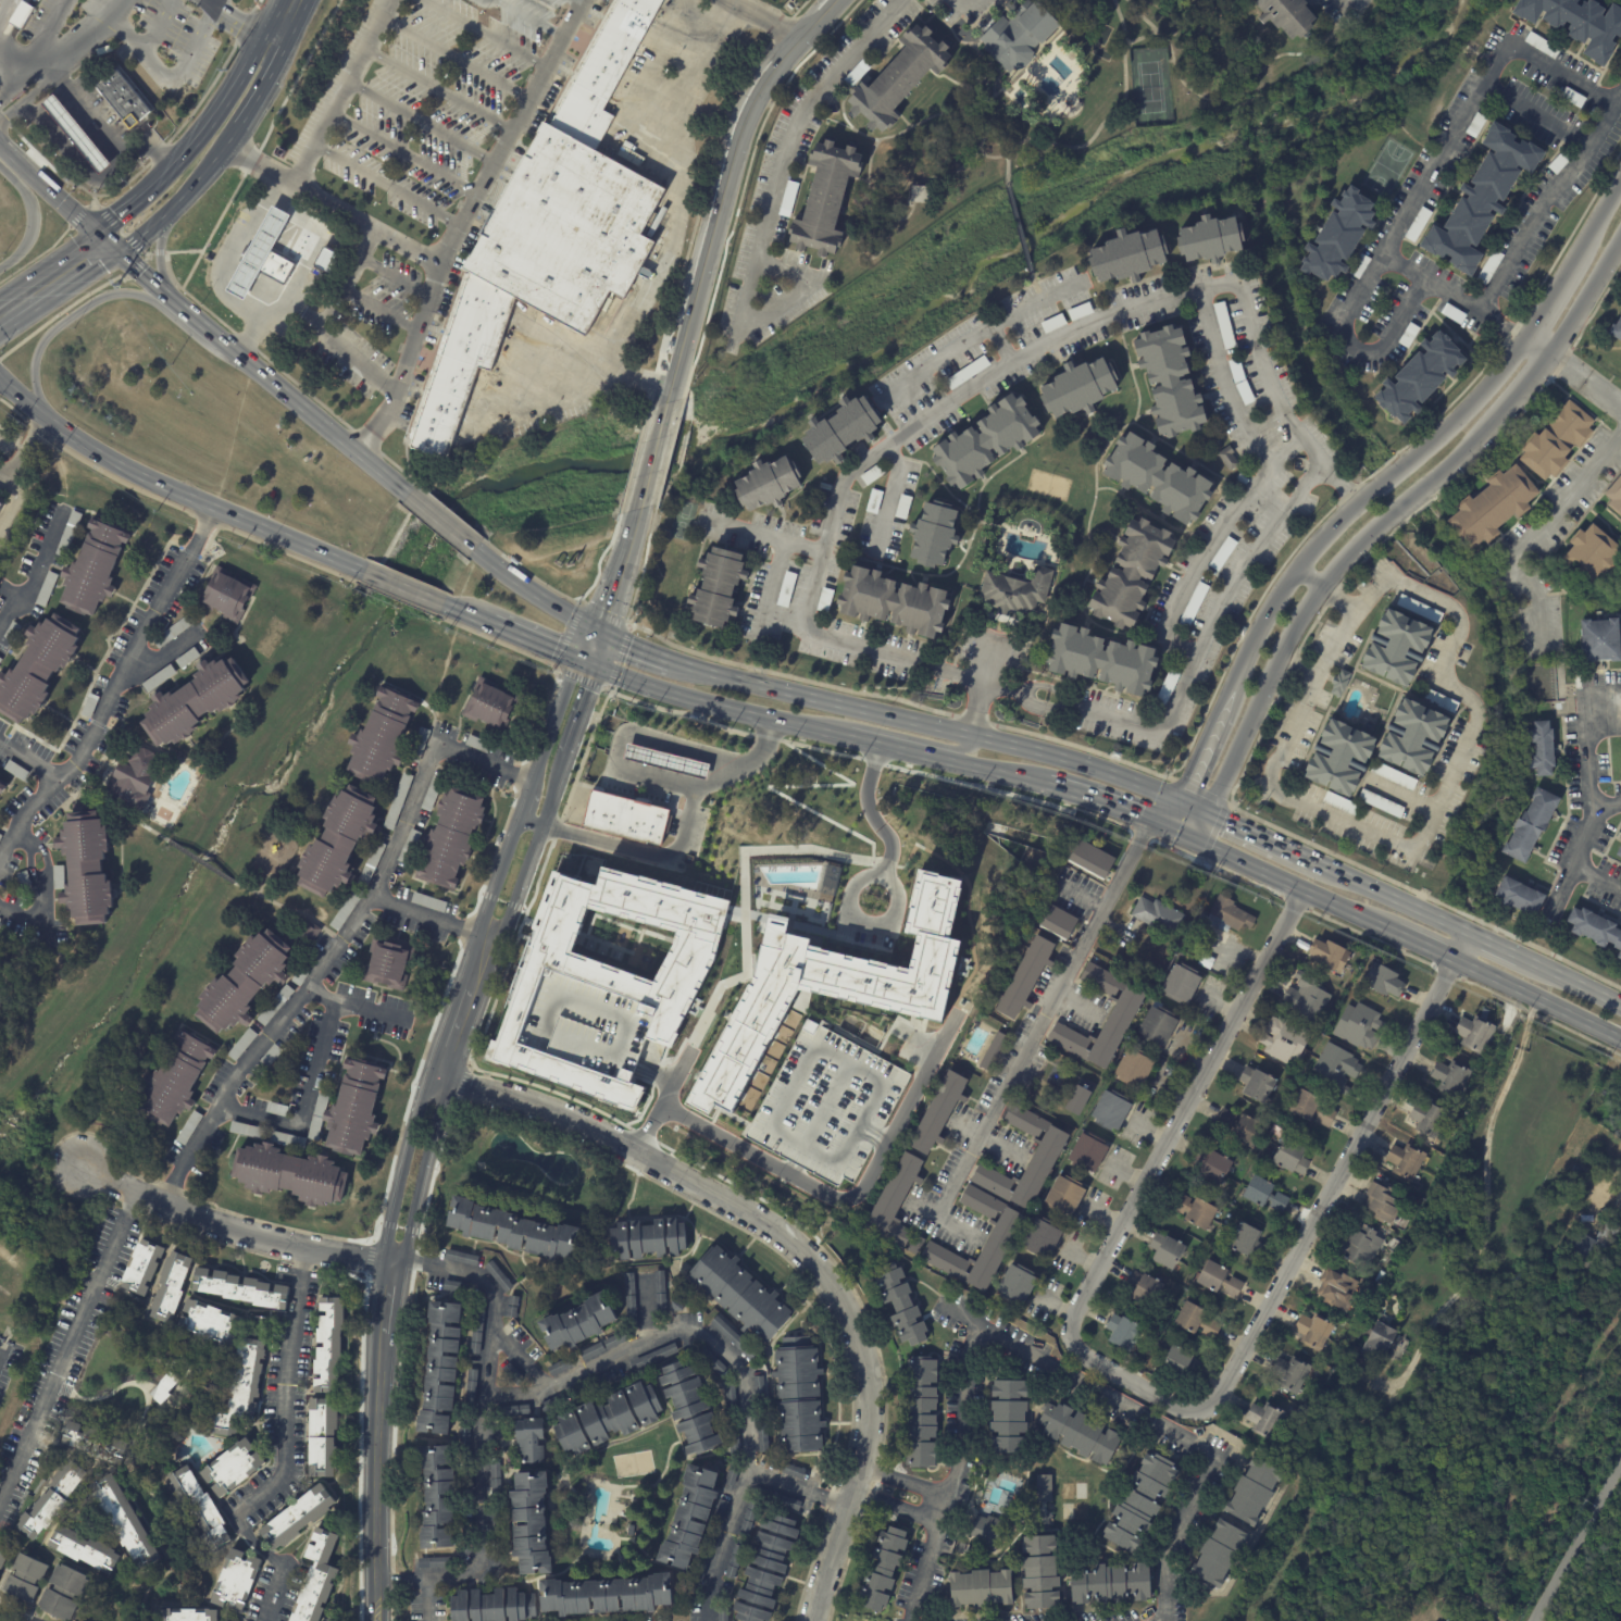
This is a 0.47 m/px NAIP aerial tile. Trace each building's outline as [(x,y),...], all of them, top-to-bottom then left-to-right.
[(34,8),(21,28),(16,27),(9,22),(22,0),(29,5),(34,8)] [(550,125),(617,0),(662,0),(603,110),(612,114),(594,149),(550,125)] [(1015,10),(1025,0),(1030,0),(1034,4),(1036,1),(1061,26),(1043,45),(1039,41),(1031,50),(1034,53),(1031,62),(1025,68),(1017,71),(1013,67),(1009,73),(983,47),(985,45),(978,39),(1001,15),(1007,21),(1017,11),(1015,10)] [(1257,1),(1256,0),(1303,0),(1306,3),(1304,5),(1314,18),(1309,23),(1312,26),(1298,38),(1296,35),(1290,40),(1279,26),(1275,29),(1268,20),(1262,24),(1257,17),(1262,13),(1254,3),(1257,1)] [(1585,3),(1588,0),(1590,0),(1597,4),(1596,5),(1604,10),(1599,16),(1603,17),(1610,3),(1620,10),(1620,33),(1618,38),(1614,35),(1610,42),(1613,43),(1610,50),(1612,51),(1603,68),(1592,63),(1593,61),(1581,54),(1588,40),(1586,38),(1583,45),(1575,40),(1574,41),(1566,36),(1569,32),(1566,29),(1569,24),(1564,22),(1561,27),(1558,25),(1555,29),(1546,25),(1547,23),(1541,20),(1544,13),(1541,11),(1533,25),(1520,17),(1520,18),(1510,13),(1517,0),(1578,0),(1575,4),(1580,7),(1583,2),(1585,3)] [(942,41),(949,47),(945,52),(950,57),(945,63),(947,64),(943,70),(940,68),(937,73),(930,67),(893,111),(899,116),(891,125),(894,126),(890,130),(888,128),(882,135),(876,130),(873,135),(863,127),(868,122),(859,114),(856,117),(848,111),(852,105),(847,101),(851,96),(849,93),(860,82),(869,89),(903,47),(896,40),(909,25),(912,28),(917,23),(922,28),(925,25),(933,32),(930,36),(939,45),(942,41)] [(150,111),(150,112),(138,122),(139,123),(130,129),(96,86),(116,70),(150,111)] [(1564,86),(1585,98),(1580,108),(1559,96),(1564,86)] [(41,103),(53,93),(112,164),(100,174),(41,103)] [(1485,117),(1474,138),(1464,133),(1475,112),(1485,117)] [(1493,216),(1474,247),(1470,244),(1468,247),(1482,254),(1474,266),(1475,267),(1470,277),(1454,267),(1455,265),(1448,262),(1451,257),(1445,253),(1442,258),(1435,253),(1434,255),(1418,246),(1423,236),(1424,237),(1432,224),(1445,233),(1447,230),(1442,227),(1460,196),(1466,199),(1468,196),(1458,189),(1461,183),(1472,189),(1474,185),(1469,182),(1487,150),(1493,154),(1494,151),(1481,144),(1487,132),(1486,130),(1493,120),(1509,130),(1508,132),(1514,136),(1512,140),(1519,144),(1521,140),(1526,144),(1528,141),(1545,151),(1538,162),(1537,161),(1531,173),(1517,164),(1514,167),(1520,171),(1501,201),(1496,199),(1494,202),(1505,209),(1500,215),(1491,209),(1487,213),(1493,216)] [(545,122),(550,125),(594,149),(666,188),(641,234),(656,241),(624,299),(610,291),(586,333),(514,294),(471,270),(465,266),(545,122)] [(847,174),(833,229),(841,232),(839,238),(841,238),(838,248),(837,248),(835,254),(825,252),(824,258),(815,255),(818,249),(803,246),(802,252),(794,250),(795,244),(788,242),(790,235),(787,234),(790,217),(800,221),(814,167),(806,164),(809,153),(812,154),(815,141),(825,144),(826,138),(837,140),(835,147),(847,150),(849,145),(858,147),(857,153),(861,154),(859,164),(860,164),(859,167),(861,167),(859,174),(857,173),(857,177),(847,174)] [(1547,167),(1556,174),(1568,160),(1559,153),(1547,167)] [(799,183),(789,216),(778,214),(787,179),(799,183)] [(927,186),(925,202),(910,200),(911,185),(927,186)] [(1374,223),(1371,229),(1361,224),(1360,227),(1364,229),(1346,261),(1341,258),(1338,262),(1347,267),(1344,274),(1339,271),(1335,278),(1330,275),(1326,282),(1322,278),(1322,279),(1309,272),(1308,274),(1299,270),(1302,263),(1300,262),(1304,257),(1306,258),(1309,252),(1302,249),(1307,242),(1317,248),(1318,244),(1313,241),(1331,210),(1336,213),(1338,210),(1330,204),(1333,198),(1339,202),(1343,196),(1341,195),(1344,189),(1346,191),(1349,185),(1358,190),(1356,194),(1358,195),(1358,194),(1370,200),(1369,201),(1373,203),(1370,210),(1373,212),(1369,220),(1374,223)] [(225,290),(272,204),(290,214),(271,251),(295,264),(287,279),(262,265),(242,300),(225,290)] [(1431,213),(1413,244),(1402,237),(1421,208),(1431,213)] [(1187,261),(1243,249),(1235,215),(1180,228),(1187,261)] [(1098,285),(1165,264),(1156,229),(1088,250),(1098,285)] [(337,253),(326,272),(316,265),(327,247),(337,253)] [(1474,278),(1493,249),(1502,255),(1484,285),(1474,278)] [(1357,278),(1371,260),(1362,254),(1348,272),(1357,278)] [(410,446),(471,270),(514,294),(489,370),(478,366),(446,460),(410,446)] [(1067,311),(1088,301),(1093,312),(1071,321),(1067,311)] [(1212,304),(1223,301),(1236,346),(1225,349),(1212,304)] [(1459,324),(1439,312),(1445,302),(1466,314),(1459,324)] [(1065,324),(1044,334),(1039,324),(1060,313),(1065,324)] [(1614,324),(1620,313),(1620,340),(1607,332),(1612,323),(1614,324)] [(1420,327),(1408,348),(1397,342),(1410,322),(1420,327)] [(1164,435),(1204,424),(1176,329),(1137,340),(1164,435)] [(1457,373),(1450,378),(1443,371),(1441,373),(1445,377),(1420,403),(1416,400),(1413,402),(1421,409),(1416,414),(1411,411),(1407,414),(1410,417),(1402,425),(1394,416),(1393,417),(1383,409),(1382,409),(1377,404),(1379,403),(1373,399),(1374,398),(1372,397),(1379,389),(1381,391),(1385,388),(1381,384),(1385,378),(1393,386),(1397,382),(1393,377),(1418,351),(1422,356),(1425,352),(1418,344),(1424,338),(1429,342),(1432,339),(1430,337),(1436,331),(1437,332),(1438,331),(1444,336),(1445,335),(1449,339),(1448,340),(1459,350),(1457,351),(1466,359),(1458,366),(1456,364),(1451,367),(1457,373)] [(944,381),(983,354),(989,364),(950,390),(944,381)] [(1055,420),(1117,390),(1101,357),(1039,387),(1055,420)] [(1226,360),(1238,357),(1245,379),(1233,383),(1226,360)] [(1234,386),(1245,381),(1255,401),(1244,407),(1234,386)] [(821,465),(881,424),(861,396),(801,437),(821,465)] [(956,490),(1042,432),(1017,397),(932,456),(956,490)] [(1588,429),(1591,432),(1575,448),(1571,444),(1567,448),(1569,450),(1562,457),(1568,461),(1554,477),(1549,473),(1543,481),(1518,459),(1523,452),(1519,448),(1533,432),(1537,436),(1544,428),(1542,427),(1546,423),(1541,417),(1556,401),(1560,406),(1566,399),(1591,421),(1585,427),(1588,429)] [(1263,429),(1281,449),(1276,452),(1259,433),(1263,429)] [(1103,474),(1190,525),(1212,489),(1125,437),(1103,474)] [(1233,452),(1231,453),(1237,463),(1227,471),(1215,453),(1227,445),(1233,452)] [(748,514),(800,486),(785,457),(733,484),(748,514)] [(860,475),(880,462),(886,471),(866,485),(860,475)] [(1539,490),(1539,491),(1526,503),(1530,507),(1518,518),(1513,513),(1496,528),(1499,533),(1487,543),(1483,538),(1470,549),(1446,521),(1459,510),(1455,506),(1468,494),(1472,499),(1488,485),(1485,479),(1498,469),(1502,474),(1514,463),(1539,490)] [(1230,484),(1238,473),(1248,481),(1239,491),(1230,484)] [(1603,496),(1620,475),(1620,519),(1606,506),(1610,501),(1603,496)] [(883,491),(876,514),(865,511),(872,488),(883,491)] [(911,497),(905,521),(894,518),(900,495),(911,497)] [(910,559),(944,568),(959,511),(925,502),(910,559)] [(66,558),(57,554),(73,511),(83,514),(66,558)] [(133,534),(129,543),(124,540),(122,546),(124,546),(112,575),(115,577),(112,584),(119,587),(113,597),(108,595),(105,601),(101,600),(95,616),(88,613),(87,615),(67,607),(68,604),(61,601),(67,586),(64,585),(67,577),(62,575),(67,564),(72,566),(75,560),(78,561),(90,532),(91,533),(93,528),(89,526),(93,518),(133,534)] [(1092,612),(1136,520),(1171,537),(1126,628),(1092,612)] [(1612,557),(1617,561),(1606,573),(1601,570),(1591,583),(1561,559),(1573,546),(1568,541),(1579,528),(1583,533),(1592,523),(1620,547),(1612,557)] [(1227,535),(1237,541),(1218,571),(1208,564),(1227,535)] [(723,627),(744,557),(712,547),(690,619),(723,627)] [(253,597),(250,603),(248,602),(245,610),(246,611),(238,625),(224,618),(226,614),(215,609),(213,612),(198,604),(205,589),(208,590),(213,581),(211,579),(219,565),(234,573),(230,577),(241,584),(244,578),(259,587),(253,597)] [(1053,571),(1044,604),(1036,602),(1033,612),(1027,610),(1026,614),(1018,612),(1017,614),(1009,613),(1008,618),(997,614),(998,609),(992,608),(992,606),(982,602),(983,599),(977,598),(985,571),(1030,584),(1035,565),(1053,571)] [(849,569),(948,596),(937,634),(838,608),(849,569)] [(785,571),(797,574),(787,608),(775,604),(785,571)] [(1209,586),(1187,627),(1176,622),(1198,581),(1209,586)] [(834,590),(826,613),(815,610),(822,587),(834,590)] [(1443,613),(1438,624),(1396,604),(1400,594),(1443,613)] [(1432,629),(1429,635),(1431,636),(1424,648),(1423,647),(1420,653),(1409,648),(1404,658),(1416,664),(1413,669),(1414,670),(1408,683),(1407,682),(1405,688),(1398,685),(1389,682),(1389,681),(1374,673),(1373,675),(1366,671),(1367,670),(1359,666),(1361,661),(1360,661),(1367,648),(1368,648),(1371,643),(1385,649),(1389,639),(1375,633),(1377,627),(1376,626),(1383,613),(1383,614),(1386,608),(1393,611),(1394,610),(1402,614),(1401,615),(1417,623),(1418,621),(1425,625),(1424,626),(1432,629)] [(197,622),(198,623),(160,650),(153,641),(191,614),(197,622)] [(22,727),(0,713),(0,706),(1,704),(0,704),(0,699),(1,697),(0,696),(0,690),(2,687),(0,686),(0,673),(3,675),(3,674),(8,677),(12,671),(15,673),(32,649),(27,647),(32,640),(26,637),(27,636),(25,634),(29,626),(33,628),(33,627),(38,631),(41,624),(46,626),(49,621),(51,623),(57,615),(82,632),(77,639),(79,640),(76,647),(80,649),(75,657),(66,671),(62,669),(59,675),(55,673),(47,686),(50,688),(47,694),(50,696),(36,719),(33,716),(28,722),(26,721),(22,727)] [(1617,619),(1619,660),(1609,661),(1609,659),(1591,660),(1591,662),(1581,663),(1580,620),(1589,619),(1589,621),(1607,620),(1607,618),(1617,616),(1617,619)] [(14,643),(13,644),(4,637),(14,622),(23,628),(14,643)] [(1057,628),(1155,654),(1145,693),(1047,666),(1057,628)] [(201,657),(183,670),(176,661),(196,648),(201,657)] [(237,704),(222,715),(220,712),(213,716),(211,713),(199,721),(201,724),(196,728),(198,733),(176,747),(174,744),(169,748),(166,745),(160,749),(142,725),(149,721),(147,716),(153,712),(151,709),(157,704),(153,700),(162,694),(165,698),(172,694),(175,698),(198,682),(196,677),(201,673),(198,669),(208,662),(211,666),(217,662),(220,666),(225,662),(227,664),(234,660),(251,685),(245,689),(247,693),(241,697),(244,700),(237,704)] [(174,676),(149,694),(142,685),(172,665),(177,674),(174,676)] [(1155,700),(1165,705),(1179,675),(1169,670),(1155,700)] [(511,721),(504,734),(489,727),(492,722),(479,716),(477,721),(462,714),(470,699),(472,700),(477,689),(475,688),(482,675),(496,682),(494,686),(507,691),(508,688),(523,696),(516,709),(514,708),(509,719),(512,720),(511,721)] [(415,696),(414,698),(422,701),(417,711),(413,709),(411,713),(413,714),(408,728),(407,727),(400,744),(403,745),(400,752),(406,755),(401,765),(396,762),(392,769),(389,768),(383,783),(375,781),(375,782),(354,774),(356,772),(349,769),(356,753),(352,751),(354,745),(350,743),(354,732),(360,734),(363,727),(366,728),(378,699),(382,700),(383,696),(378,695),(383,685),(388,687),(389,685),(416,696),(415,696)] [(1460,702),(1455,713),(1437,706),(1437,703),(1423,697),(1427,688),(1460,702)] [(91,720),(82,715),(90,694),(100,698),(91,720)] [(1446,720),(1444,724),(1446,725),(1439,738),(1438,737),(1435,743),(1424,737),(1423,740),(1438,748),(1436,752),(1421,745),(1419,748),(1431,753),(1429,759),(1431,760),(1424,773),(1422,772),(1420,777),(1413,774),(1413,775),(1405,772),(1406,771),(1389,763),(1389,764),(1381,761),(1382,760),(1375,757),(1377,751),(1375,750),(1382,738),(1383,739),(1386,732),(1400,739),(1401,737),(1385,728),(1387,724),(1404,732),(1405,730),(1391,722),(1393,718),(1392,716),(1398,703),(1399,704),(1402,698),(1408,701),(1409,700),(1417,704),(1417,706),(1432,713),(1432,711),(1441,715),(1439,716),(1446,720)] [(1336,721),(1345,724),(1344,725),(1351,728),(1351,730),(1352,731),(1352,730),(1359,732),(1360,732),(1368,735),(1368,736),(1374,739),(1371,745),(1373,746),(1368,759),(1366,758),(1363,763),(1351,758),(1349,761),(1366,769),(1363,772),(1348,765),(1347,768),(1358,773),(1356,781),(1358,782),(1352,793),(1350,791),(1348,797),(1341,795),(1341,796),(1332,791),(1317,784),(1317,785),(1309,782),(1309,781),(1302,777),(1305,772),(1304,771),(1309,759),(1310,759),(1313,752),(1327,759),(1329,756),(1312,749),(1314,744),(1332,751),(1333,749),(1319,743),(1321,737),(1319,736),(1325,724),(1326,724),(1330,719),(1335,722),(1336,721)] [(1551,746),(1553,757),(1554,757),(1554,768),(1550,768),(1551,775),(1535,776),(1535,769),(1528,769),(1526,759),(1531,758),(1531,756),(1534,756),(1534,743),(1530,743),(1530,740),(1525,741),(1524,731),(1533,730),(1532,722),(1548,721),(1548,728),(1551,728),(1551,739),(1551,746)] [(492,743),(488,753),(467,744),(471,734),(492,743)] [(623,759),(636,762),(653,766),(689,775),(706,780),(709,764),(693,760),(677,756),(657,751),(639,747),(627,744),(623,759)] [(152,795),(142,814),(130,808),(129,811),(110,801),(111,798),(105,796),(122,762),(128,766),(130,763),(128,762),(136,746),(145,750),(145,749),(155,755),(154,756),(165,761),(157,777),(154,775),(153,778),(155,780),(149,794),(152,795)] [(4,769),(11,759),(30,772),(25,781),(4,769)] [(1417,781),(1411,790),(1369,771),(1374,760),(1417,781)] [(415,776),(395,831),(385,826),(404,772),(415,776)] [(3,794),(0,792),(0,777),(4,780),(9,783),(3,794)] [(377,816),(375,821),(381,823),(375,834),(370,831),(366,838),(362,836),(349,861),(353,862),(350,870),(356,872),(354,874),(358,875),(353,884),(350,882),(349,883),(345,881),(340,887),(337,885),(334,890),(331,888),(326,897),(301,883),(304,874),(301,873),(304,868),(300,865),(313,841),(317,844),(321,837),(323,838),(329,825),(327,824),(329,818),(326,815),(338,791),(342,794),(346,788),(349,789),(353,782),(378,796),(375,803),(378,805),(375,811),(379,813),(377,816)] [(486,797),(483,806),(487,807),(484,814),(486,814),(483,824),(482,824),(479,830),(475,828),(471,840),(474,843),(472,849),(474,850),(470,860),(469,859),(465,866),(462,864),(458,876),(461,878),(457,891),(416,876),(422,863),(425,864),(429,852),(425,851),(427,844),(426,844),(429,834),(431,835),(434,827),(438,828),(442,816),(438,814),(440,809),(439,809),(442,798),(445,799),(447,793),(450,794),(454,785),(486,797)] [(1546,823),(1543,832),(1539,831),(1535,839),(1534,838),(1522,863),(1499,851),(1504,843),(1506,844),(1513,828),(1512,827),(1517,818),(1519,819),(1523,811),(1524,812),(1532,797),(1530,796),(1535,786),(1559,798),(1555,808),(1554,808),(1546,823)] [(1399,819),(1357,799),(1361,788),(1404,808),(1399,819)] [(590,789),(670,809),(661,846),(582,826),(590,789)] [(1351,814),(1321,801),(1326,790),(1358,805),(1354,814),(1351,814)] [(110,834),(111,851),(107,852),(107,859),(103,859),(104,873),(109,873),(109,881),(113,880),(115,907),(111,907),(112,913),(108,913),(108,923),(79,925),(78,917),(75,917),(74,910),(70,910),(68,903),(63,903),(63,906),(61,906),(60,894),(62,894),(62,891),(67,891),(67,884),(72,883),(70,855),(65,856),(64,848),(59,848),(59,850),(55,850),(55,838),(58,838),(58,837),(63,837),(63,828),(67,828),(66,821),(70,821),(70,812),(99,810),(100,818),(103,818),(104,825),(109,824),(110,834)] [(1102,880),(1065,860),(1077,838),(1113,859),(1102,880)] [(637,1111),(485,1057),(554,871),(596,885),(600,864),(732,901),(715,952),(669,1045),(650,1038),(662,1008),(547,969),(519,1040),(633,1083),(648,1088),(637,1111)] [(825,864),(819,891),(834,895),(841,868),(825,864)] [(57,888),(55,888),(54,865),(64,865),(65,877),(63,877),(63,888),(57,888)] [(919,870),(962,880),(949,937),(919,930),(917,935),(905,933),(919,870)] [(33,891),(24,894),(17,873),(28,871),(34,891),(33,891)] [(1535,890),(1539,893),(1539,891),(1549,896),(1538,919),(1513,907),(1512,908),(1506,903),(1507,900),(1498,896),(1507,876),(1524,884),(1524,885),(1535,890)] [(365,893),(366,893),(339,931),(332,925),(358,887),(365,893)] [(421,893),(449,902),(446,912),(413,902),(416,891),(421,893)] [(1227,930),(1225,934),(1210,925),(1204,937),(1190,930),(1199,913),(1206,917),(1219,894),(1234,901),(1232,905),(1257,919),(1250,930),(1240,925),(1237,932),(1229,927),(1227,930)] [(1143,922),(1131,915),(1140,896),(1154,902),(1156,899),(1187,915),(1175,939),(1143,922)] [(1050,903),(1077,919),(1065,939),(1039,924),(1050,903)] [(1613,927),(1620,931),(1620,934),(1620,935),(1620,961),(1616,958),(1616,957),(1612,955),(1614,949),(1612,947),(1613,945),(1607,942),(1604,949),(1594,945),(1595,942),(1580,934),(1579,937),(1569,932),(1570,931),(1567,930),(1569,923),(1566,922),(1572,907),(1580,911),(1581,908),(1592,912),(1591,913),(1594,915),(1606,921),(1606,920),(1616,924),(1613,927)] [(766,928),(771,913),(790,918),(787,934),(766,928)] [(285,939),(294,947),(288,953),(290,956),(285,961),(289,964),(285,970),(289,974),(288,975),(290,977),(284,985),(279,983),(280,982),(277,978),(272,985),(267,982),(250,1003),(253,1007),(248,1012),(252,1017),(254,1019),(248,1027),(245,1025),(245,1024),(241,1021),(236,1027),(233,1024),(228,1028),(225,1026),(220,1034),(197,1014),(202,1007),(200,1005),(204,999),(201,997),(219,976),(222,978),(226,973),(228,975),(238,964),(236,962),(240,958),(237,955),(254,934),(258,937),(262,932),(265,934),(271,927),(285,939)] [(766,928),(787,934),(810,939),(808,945),(908,968),(919,930),(961,940),(940,1020),(802,987),(730,1110),(713,1101),(710,1112),(686,1099),(756,973),(766,928)] [(1050,969),(1045,965),(1023,1001),(1030,1005),(1027,1010),(1021,1007),(1012,1021),(994,1010),(1036,934),(1056,945),(1047,960),(1053,963),(1050,969)] [(394,988),(388,987),(389,983),(382,981),(381,985),(363,981),(367,964),(372,965),(375,952),(371,951),(375,936),(392,940),(391,942),(399,944),(400,943),(416,947),(412,963),(408,962),(404,974),(409,975),(404,992),(394,988)] [(1326,943),(1327,939),(1347,949),(1346,951),(1351,955),(1339,975),(1326,969),(1326,970),(1315,963),(1318,958),(1311,955),(1310,956),(1307,953),(1315,938),(1325,944),(1326,943)] [(1214,960),(1209,970),(1197,963),(1202,953),(1214,960)] [(1105,969),(1109,972),(1111,968),(1117,971),(1114,974),(1148,993),(1108,1070),(1088,1059),(1086,1061),(1047,1039),(1056,1022),(1088,1038),(1089,1035),(1098,1039),(1118,1001),(1110,998),(1111,996),(1086,983),(1084,982),(1080,978),(1089,961),(1105,969)] [(1384,964),(1401,975),(1399,978),(1408,984),(1399,998),(1397,997),(1398,996),(1392,993),(1389,996),(1384,993),(1383,996),(1374,992),(1375,988),(1364,982),(1376,962),(1383,967),(1384,964)] [(1197,974),(1196,975),(1202,978),(1198,987),(1197,986),(1187,1005),(1181,1001),(1180,1003),(1164,995),(1165,993),(1160,989),(1174,963),(1180,967),(1182,963),(1198,972),(1197,974)] [(301,987),(292,981),(296,976),(296,977),(304,964),(313,970),(301,987)] [(547,969),(662,1008),(650,1038),(639,1065),(633,1083),(519,1040),(547,969)] [(1331,997),(1313,1025),(1289,1010),(1283,1006),(1285,1003),(1280,1000),(1288,987),(1297,992),(1298,988),(1288,983),(1296,970),(1323,985),(1320,990),(1331,997)] [(1371,1049),(1370,1049),(1367,1053),(1331,1034),(1348,1003),(1354,1007),(1357,1001),(1380,1013),(1376,1019),(1385,1024),(1371,1049)] [(1177,1021),(1162,1047),(1157,1044),(1155,1048),(1139,1039),(1140,1037),(1134,1033),(1150,1006),(1156,1009),(1158,1006),(1174,1015),(1172,1018),(1177,1021)] [(1462,1038),(1452,1033),(1461,1018),(1471,1023),(1475,1014),(1496,1026),(1479,1056),(1459,1044),(1462,1038)] [(1262,1051),(1264,1046),(1257,1042),(1262,1033),(1271,1037),(1272,1035),(1263,1030),(1271,1015),(1276,1019),(1279,1017),(1285,1020),(1286,1018),(1312,1033),(1295,1062),(1287,1058),(1284,1064),(1262,1051)] [(745,1136),(808,1019),(911,1074),(852,1183),(843,1177),(838,1186),(745,1136)] [(220,1048),(213,1059),(210,1057),(208,1061),(192,1089),(196,1092),(191,1098),(197,1101),(191,1111),(186,1108),(183,1114),(179,1112),(171,1126),(164,1123),(163,1125),(144,1114),(146,1112),(139,1109),(147,1094),(144,1093),(148,1086),(142,1083),(148,1073),(153,1075),(158,1069),(160,1071),(176,1043),(178,1044),(180,1040),(176,1038),(183,1026),(220,1048)] [(259,1035),(237,1061),(228,1055),(251,1027),(259,1035)] [(1007,1035),(987,1070),(978,1064),(997,1031),(1007,1035)] [(1360,1070),(1355,1081),(1345,1074),(1343,1078),(1346,1081),(1343,1086),(1348,1089),(1344,1097),(1319,1083),(1321,1080),(1315,1076),(1318,1074),(1310,1070),(1326,1040),(1352,1056),(1350,1058),(1357,1061),(1355,1063),(1362,1068),(1360,1070)] [(276,1044),(284,1050),(261,1076),(253,1070),(276,1044)] [(1147,1076),(1140,1088),(1135,1086),(1134,1088),(1118,1078),(1119,1076),(1113,1073),(1129,1047),(1136,1051),(1138,1048),(1151,1056),(1150,1059),(1156,1062),(1147,1076)] [(389,1069),(390,1069),(387,1080),(383,1078),(381,1082),(383,1083),(374,1114),(378,1115),(376,1123),(382,1124),(378,1135),(373,1134),(371,1140),(367,1139),(363,1156),(356,1154),(356,1156),(335,1150),(335,1148),(328,1146),(333,1130),(329,1130),(331,1121),(325,1120),(327,1109),(334,1111),(336,1103),(339,1105),(348,1073),(349,1074),(350,1069),(346,1068),(349,1058),(389,1069)] [(1472,1070),(1456,1099),(1435,1088),(1438,1082),(1429,1076),(1437,1061),(1448,1067),(1452,1059),(1472,1070)] [(1246,1065),(1256,1071),(1258,1069),(1279,1080),(1265,1103),(1250,1096),(1249,1098),(1239,1093),(1245,1084),(1237,1081),(1246,1065)] [(961,1093),(960,1095),(967,1098),(963,1102),(958,1099),(937,1136),(944,1139),(942,1145),(935,1140),(926,1155),(908,1145),(948,1069),(968,1080),(961,1093)] [(1092,1093),(1078,1117),(1063,1108),(1077,1085),(1092,1093)] [(1333,1115),(1325,1129),(1311,1121),(1313,1117),(1310,1114),(1307,1122),(1286,1111),(1299,1087),(1320,1099),(1314,1109),(1317,1110),(1320,1105),(1334,1113),(1333,1115)] [(1127,1111),(1117,1131),(1111,1127),(1109,1132),(1093,1122),(1095,1119),(1089,1115),(1103,1089),(1109,1093),(1111,1089),(1127,1098),(1125,1101),(1131,1105),(1127,1111)] [(309,1138),(321,1093),(331,1096),(319,1142),(309,1138)] [(288,1114),(287,1118),(267,1112),(271,1101),(290,1107),(288,1114)] [(1022,1179),(1040,1145),(1033,1140),(1034,1138),(1002,1120),(1012,1102),(1071,1135),(1030,1210),(1012,1200),(1010,1204),(970,1181),(980,1163),(1011,1181),(1013,1177),(1020,1182),(1022,1179)] [(1417,1124),(1407,1118),(1414,1103),(1426,1109),(1430,1102),(1449,1113),(1433,1142),(1413,1131),(1417,1124)] [(204,1115),(186,1146),(177,1140),(196,1110),(204,1115)] [(1225,1110),(1240,1119),(1243,1115),(1246,1118),(1248,1114),(1268,1126),(1255,1148),(1235,1137),(1235,1136),(1217,1125),(1225,1110)] [(264,1140),(230,1133),(233,1121),(266,1130),(264,1140)] [(308,1138),(306,1149),(272,1142),(274,1131),(308,1138)] [(1103,1156),(1094,1173),(1087,1170),(1086,1173),(1071,1164),(1073,1161),(1067,1158),(1081,1132),(1086,1135),(1088,1132),(1105,1142),(1103,1144),(1109,1147),(1103,1156)] [(1300,1175),(1282,1165),(1281,1169),(1271,1163),(1281,1144),(1282,1145),(1286,1136),(1307,1147),(1301,1157),(1309,1160),(1300,1175)] [(321,1155),(331,1157),(329,1160),(337,1161),(336,1165),(342,1168),(341,1171),(350,1173),(344,1202),(335,1200),(335,1205),(327,1202),(327,1207),(319,1205),(319,1207),(308,1205),(309,1201),(301,1200),(302,1197),(295,1195),(296,1192),(282,1188),(282,1192),(273,1189),(273,1194),(265,1192),(264,1195),(253,1193),(254,1189),(247,1188),(248,1183),(241,1182),(242,1177),(234,1176),(240,1147),(249,1149),(249,1145),(257,1147),(258,1143),(264,1145),(265,1142),(277,1144),(276,1148),(283,1149),(282,1154),(310,1160),(311,1156),(319,1157),(319,1154),(321,1155)] [(1411,1182),(1389,1171),(1394,1164),(1384,1159),(1393,1144),(1402,1149),(1407,1142),(1426,1154),(1411,1182)] [(1199,1147),(1209,1154),(1211,1150),(1232,1162),(1218,1185),(1197,1173),(1201,1165),(1192,1160),(1199,1147)] [(918,1175),(917,1176),(923,1180),(921,1186),(913,1182),(895,1218),(901,1221),(899,1225),(912,1233),(903,1251),(883,1240),(885,1237),(865,1226),(905,1151),(924,1161),(918,1175)] [(1585,1171),(1586,1171),(1578,1184),(1569,1180),(1576,1165),(1585,1171)] [(1286,1200),(1279,1213),(1265,1207),(1269,1202),(1264,1200),(1261,1208),(1242,1197),(1254,1174),(1273,1186),(1271,1190),(1286,1199),(1286,1200)] [(1081,1197),(1071,1218),(1064,1214),(1063,1217),(1047,1208),(1049,1205),(1043,1201),(1057,1175),(1062,1179),(1064,1175),(1081,1184),(1080,1187),(1085,1190),(1081,1197)] [(1388,1188),(1389,1186),(1405,1195),(1398,1208),(1401,1210),(1393,1225),(1384,1220),(1382,1223),(1368,1215),(1370,1211),(1361,1206),(1368,1196),(1363,1194),(1371,1181),(1377,1185),(1379,1183),(1388,1188)] [(956,1256),(968,1261),(969,1258),(976,1261),(996,1225),(989,1221),(990,1219),(958,1201),(968,1184),(1026,1217),(985,1292),(968,1282),(967,1284),(919,1258),(928,1240),(956,1256)] [(1174,1193),(1194,1202),(1196,1198),(1217,1209),(1205,1232),(1184,1221),(1185,1219),(1165,1208),(1174,1193)] [(573,1259),(549,1254),(549,1257),(524,1251),(526,1245),(522,1244),(521,1250),(509,1248),(509,1245),(497,1242),(499,1235),(495,1234),(492,1240),(470,1235),(470,1237),(462,1236),(463,1230),(447,1226),(450,1211),(454,1212),(456,1208),(458,1208),(458,1206),(451,1205),(453,1195),(470,1198),(470,1200),(475,1202),(475,1204),(518,1213),(516,1217),(536,1222),(536,1223),(538,1223),(538,1226),(541,1227),(543,1223),(545,1223),(544,1227),(547,1229),(548,1225),(559,1227),(559,1224),(564,1225),(564,1224),(581,1227),(577,1240),(574,1239),(573,1244),(576,1245),(573,1259)] [(684,1223),(685,1249),(678,1250),(678,1256),(670,1257),(670,1247),(664,1247),(665,1258),(657,1258),(656,1252),(643,1252),(643,1259),(633,1260),(633,1249),(628,1250),(628,1260),(620,1260),(620,1255),(611,1256),(610,1229),(618,1229),(618,1222),(623,1222),(624,1227),(627,1227),(627,1232),(631,1231),(631,1221),(639,1220),(639,1226),(654,1225),(654,1219),(660,1219),(660,1224),(663,1224),(663,1229),(668,1229),(668,1218),(675,1218),(676,1223),(684,1223)] [(1059,1239),(1049,1259),(1043,1256),(1042,1259),(1026,1250),(1027,1248),(1021,1245),(1035,1218),(1042,1221),(1043,1218),(1059,1226),(1058,1230),(1062,1232),(1059,1239)] [(1382,1239),(1364,1270),(1332,1250),(1341,1236),(1342,1237),(1352,1219),(1375,1233),(1374,1235),(1382,1239)] [(1256,1259),(1247,1255),(1247,1256),(1227,1246),(1240,1222),(1260,1232),(1256,1242),(1262,1246),(1256,1259)] [(1608,1231),(1599,1228),(1591,1246),(1601,1250),(1608,1231)] [(1154,1250),(1147,1247),(1155,1232),(1165,1237),(1167,1235),(1188,1247),(1182,1259),(1180,1259),(1173,1271),(1159,1263),(1159,1264),(1149,1259),(1154,1250)] [(918,1256),(907,1250),(915,1234),(925,1239),(918,1256)] [(160,1263),(152,1282),(149,1281),(147,1286),(150,1287),(145,1297),(123,1287),(125,1282),(123,1281),(129,1267),(132,1268),(136,1258),(134,1257),(140,1243),(142,1244),(145,1239),(151,1243),(150,1245),(158,1248),(159,1245),(166,1249),(162,1259),(160,1257),(158,1262),(160,1263)] [(731,1256),(734,1254),(737,1257),(733,1261),(739,1267),(740,1265),(751,1274),(748,1277),(751,1281),(753,1277),(764,1286),(763,1287),(769,1293),(773,1288),(776,1292),(772,1296),(778,1301),(780,1300),(790,1310),(787,1312),(789,1314),(765,1339),(764,1338),(761,1342),(750,1332),(752,1331),(747,1325),(741,1332),(737,1327),(741,1322),(737,1318),(736,1319),(726,1310),(730,1307),(726,1304),(723,1307),(711,1296),(712,1295),(708,1290),(703,1297),(699,1293),(703,1287),(698,1283),(696,1284),(686,1274),(715,1243),(725,1251),(724,1254),(730,1258),(731,1256)] [(1536,1245),(1542,1248),(1538,1255),(1533,1251),(1536,1245)] [(477,1256),(475,1264),(444,1257),(446,1248),(477,1256)] [(195,1260),(182,1292),(185,1293),(172,1325),(151,1317),(154,1309),(152,1309),(160,1290),(162,1292),(164,1285),(161,1284),(162,1281),(161,1280),(170,1258),(172,1258),(174,1251),(195,1260)] [(1242,1284),(1234,1298),(1221,1292),(1223,1287),(1220,1285),(1217,1292),(1196,1282),(1208,1259),(1227,1270),(1222,1280),(1226,1282),(1230,1276),(1242,1283),(1242,1284)] [(513,1286),(506,1293),(484,1267),(491,1260),(513,1286)] [(905,1277),(898,1280),(900,1285),(907,1283),(911,1293),(907,1295),(912,1308),(915,1306),(920,1315),(914,1319),(917,1324),(922,1321),(926,1332),(923,1333),(925,1339),(910,1347),(907,1341),(900,1343),(896,1332),(899,1331),(897,1326),(894,1327),(889,1318),(896,1314),(890,1301),(884,1304),(880,1295),(883,1293),(881,1287),(878,1288),(874,1279),(881,1275),(877,1269),(894,1262),(897,1269),(900,1267),(905,1277)] [(1033,1286),(1023,1305),(1018,1301),(1015,1305),(1000,1296),(1001,1293),(996,1290),(1010,1263),(1014,1265),(1015,1263),(1034,1273),(1032,1276),(1037,1279),(1033,1286)] [(1322,1298),(1314,1294),(1320,1282),(1317,1280),(1324,1265),(1342,1275),(1343,1273),(1358,1282),(1357,1285),(1358,1285),(1356,1288),(1355,1288),(1350,1295),(1355,1297),(1349,1306),(1350,1306),(1348,1310),(1347,1309),(1346,1312),(1337,1308),(1335,1311),(1320,1302),(1322,1298)] [(232,1275),(232,1276),(241,1277),(240,1285),(246,1285),(247,1277),(260,1280),(260,1282),(273,1284),(272,1292),(276,1293),(277,1285),(290,1287),(287,1310),(255,1306),(255,1302),(225,1298),(225,1295),(195,1290),(198,1268),(211,1270),(210,1276),(215,1277),(216,1271),(233,1273),(232,1275)] [(665,1312),(656,1313),(654,1271),(663,1270),(665,1312)] [(1134,1271),(1143,1275),(1145,1273),(1165,1284),(1152,1309),(1131,1298),(1136,1288),(1127,1284),(1134,1271)] [(635,1327),(635,1329),(625,1329),(623,1272),(633,1272),(635,1327)] [(467,1283),(465,1293),(442,1289),(444,1280),(467,1283)] [(536,1323),(551,1315),(551,1318),(557,1314),(558,1317),(563,1314),(569,1312),(569,1311),(584,1305),(583,1302),(587,1300),(587,1298),(602,1290),(607,1300),(602,1302),(606,1309),(609,1307),(614,1320),(598,1329),(601,1334),(596,1336),(595,1334),(573,1344),(574,1346),(568,1349),(565,1344),(550,1351),(544,1337),(548,1335),(546,1331),(540,1333),(536,1323)] [(518,1296),(514,1318),(504,1315),(508,1295),(518,1296)] [(328,1393),(315,1393),(315,1380),(322,1380),(323,1374),(315,1374),(316,1361),(319,1361),(319,1348),(325,1348),(325,1343),(319,1343),(319,1329),(321,1330),(321,1317),(328,1317),(328,1311),(322,1311),(322,1298),(345,1298),(345,1331),(341,1330),(341,1362),(339,1362),(339,1382),(341,1382),(341,1394),(328,1393)] [(214,1308),(224,1311),(223,1314),(232,1318),(234,1313),(237,1314),(237,1317),(245,1319),(239,1332),(233,1330),(230,1334),(237,1337),(233,1350),(178,1330),(183,1317),(189,1319),(191,1314),(185,1311),(189,1299),(196,1301),(197,1300),(200,1301),(199,1306),(209,1309),(210,1306),(214,1308)] [(1219,1326),(1212,1338),(1199,1332),(1201,1327),(1198,1325),(1194,1334),(1173,1322),(1186,1299),(1207,1311),(1201,1320),(1205,1322),(1208,1317),(1220,1324),(1219,1326)] [(458,1351),(458,1352),(449,1352),(448,1357),(457,1357),(454,1382),(440,1381),(440,1385),(453,1386),(451,1411),(442,1410),(442,1411),(437,1410),(436,1414),(449,1417),(448,1435),(433,1433),(434,1429),(428,1429),(427,1433),(416,1432),(417,1416),(420,1416),(421,1410),(423,1410),(423,1405),(424,1405),(425,1398),(423,1398),(424,1396),(425,1387),(426,1375),(427,1375),(427,1369),(426,1369),(427,1367),(431,1339),(429,1339),(431,1334),(432,1329),(431,1329),(432,1323),(429,1322),(429,1318),(428,1318),(429,1300),(444,1302),(442,1307),(446,1307),(447,1302),(461,1304),(459,1323),(451,1322),(450,1327),(460,1329),(458,1351)] [(682,1311),(672,1312),(671,1300),(682,1300),(682,1311)] [(479,1355),(470,1354),(475,1302),(485,1304),(479,1355)] [(1333,1325),(1319,1354),(1297,1342),(1301,1335),(1292,1330),(1299,1313),(1309,1319),(1313,1311),(1330,1320),(1330,1322),(1334,1324),(1333,1325)] [(1110,1333),(1111,1332),(1105,1327),(1112,1313),(1121,1319),(1123,1315),(1145,1327),(1136,1344),(1134,1343),(1130,1351),(1118,1345),(1117,1346),(1106,1341),(1110,1333)] [(255,1327),(249,1326),(250,1315),(266,1318),(265,1330),(255,1329),(255,1327)] [(757,1354),(750,1361),(710,1322),(716,1315),(757,1354)] [(1379,1322),(1397,1332),(1383,1361),(1366,1352),(1361,1359),(1348,1352),(1351,1346),(1361,1350),(1367,1338),(1357,1333),(1361,1325),(1371,1331),(1376,1321),(1379,1322)] [(628,1338),(607,1349),(602,1341),(625,1330),(628,1338)] [(814,1349),(815,1349),(816,1363),(814,1363),(815,1371),(821,1370),(821,1375),(815,1376),(815,1384),(816,1384),(819,1398),(816,1398),(816,1402),(819,1402),(820,1417),(818,1417),(818,1423),(824,1422),(824,1429),(819,1429),(819,1436),(820,1436),(822,1450),(816,1450),(816,1452),(783,1455),(782,1454),(778,1454),(777,1438),(780,1438),(780,1431),(772,1432),(772,1426),(780,1426),(778,1418),(776,1418),(775,1405),(776,1405),(775,1386),(777,1386),(776,1377),(770,1379),(769,1373),(776,1373),(776,1366),(774,1366),(773,1352),(777,1351),(776,1349),(780,1349),(778,1339),(806,1336),(807,1348),(812,1347),(812,1350),(814,1349)] [(264,1377),(264,1382),(261,1382),(260,1388),(261,1389),(260,1398),(255,1398),(255,1404),(259,1404),(257,1421),(238,1419),(237,1424),(239,1424),(238,1434),(234,1434),(234,1436),(229,1436),(217,1435),(217,1434),(212,1433),(213,1431),(210,1431),(212,1413),(229,1416),(230,1409),(228,1408),(229,1401),(230,1401),(232,1399),(235,1399),(235,1395),(230,1394),(232,1386),(235,1387),(237,1370),(229,1370),(230,1356),(239,1357),(241,1339),(265,1342),(265,1349),(267,1350),(266,1360),(262,1359),(261,1364),(265,1364),(264,1374),(262,1374),(262,1377),(264,1377)] [(599,1352),(583,1360),(578,1352),(600,1342),(604,1350),(599,1352)] [(636,1370),(632,1360),(673,1343),(677,1351),(636,1370)] [(1180,1348),(1181,1347),(1183,1348),(1183,1349),(1194,1356),(1193,1358),(1199,1362),(1193,1375),(1186,1372),(1181,1382),(1160,1371),(1165,1360),(1164,1359),(1172,1344),(1180,1348)] [(726,1369),(720,1375),(695,1352),(701,1345),(726,1369)] [(550,1375),(546,1368),(569,1357),(572,1366),(550,1376),(550,1375)] [(936,1360),(936,1383),(930,1383),(930,1387),(936,1387),(936,1410),(928,1410),(930,1417),(935,1416),(935,1438),(928,1438),(928,1443),(934,1443),(934,1466),(928,1466),(928,1469),(909,1469),(908,1466),(906,1466),(906,1444),(911,1444),(911,1437),(906,1437),(905,1417),(911,1416),(911,1410),(906,1410),(905,1387),(913,1387),(912,1357),(930,1357),(930,1360),(936,1360)] [(1276,1385),(1280,1380),(1269,1373),(1277,1358),(1288,1363),(1292,1357),(1305,1364),(1306,1363),(1312,1368),(1296,1396),(1276,1385)] [(696,1372),(700,1385),(695,1387),(699,1401),(706,1399),(709,1408),(699,1411),(700,1414),(710,1411),(712,1420),(707,1422),(712,1436),(718,1434),(721,1444),(712,1447),(712,1448),(695,1455),(694,1452),(684,1456),(681,1447),(687,1445),(682,1431),(676,1433),(673,1425),(683,1422),(682,1418),(672,1421),(669,1412),(674,1410),(670,1397),(664,1399),(661,1391),(671,1387),(669,1383),(660,1386),(657,1377),(662,1375),(660,1368),(685,1359),(687,1367),(693,1364),(696,1372)] [(524,1379),(516,1385),(502,1369),(510,1362),(524,1379)] [(175,1387),(177,1388),(172,1394),(173,1396),(162,1406),(155,1399),(162,1381),(173,1371),(183,1380),(175,1387)] [(764,1409),(755,1410),(752,1376),(762,1375),(764,1409)] [(736,1416),(726,1416),(724,1382),(734,1381),(736,1416)] [(989,1443),(989,1437),(996,1437),(996,1433),(988,1433),(988,1422),(990,1422),(992,1411),(988,1411),(988,1402),(996,1402),(997,1397),(989,1397),(990,1386),(992,1386),(992,1381),(1022,1382),(1022,1386),(1025,1386),(1025,1398),(1018,1398),(1018,1402),(1025,1402),(1025,1412),(1022,1412),(1022,1423),(1025,1423),(1025,1433),(1017,1433),(1017,1438),(1022,1438),(1022,1449),(1021,1449),(1021,1454),(990,1454),(990,1448),(989,1448),(989,1443)] [(564,1452),(552,1427),(559,1424),(556,1417),(572,1410),(576,1421),(581,1419),(575,1408),(590,1400),(594,1407),(600,1405),(601,1408),(609,1405),(606,1397),(621,1391),(626,1401),(629,1399),(625,1388),(640,1382),(644,1388),(650,1385),(662,1410),(654,1413),(658,1420),(643,1427),(638,1417),(634,1419),(638,1429),(623,1436),(620,1430),(613,1433),(612,1430),(606,1433),(609,1439),(594,1446),(589,1437),(585,1439),(589,1449),(574,1456),(571,1449),(564,1452)] [(336,1479),(313,1479),(314,1400),(338,1400),(338,1409),(340,1409),(339,1431),(337,1431),(337,1448),(339,1448),(339,1470),(337,1470),(337,1479),(336,1479)] [(1093,1452),(1092,1451),(1088,1459),(1078,1454),(1080,1451),(1071,1446),(1069,1449),(1060,1444),(1064,1437),(1060,1435),(1057,1442),(1048,1436),(1049,1434),(1044,1431),(1045,1429),(1035,1423),(1043,1411),(1039,1410),(1044,1401),(1057,1408),(1059,1404),(1063,1407),(1064,1405),(1074,1410),(1070,1417),(1074,1419),(1078,1411),(1087,1417),(1086,1419),(1095,1424),(1096,1421),(1106,1426),(1101,1434),(1106,1436),(1108,1432),(1108,1431),(1109,1429),(1118,1434),(1118,1436),(1122,1438),(1107,1466),(1102,1463),(1101,1464),(1093,1459),(1095,1454),(1093,1452)] [(1264,1409),(1265,1407),(1267,1408),(1268,1405),(1279,1410),(1280,1409),(1285,1412),(1284,1414),(1285,1416),(1281,1423),(1279,1423),(1273,1433),(1273,1434),(1270,1441),(1254,1432),(1257,1425),(1243,1418),(1251,1402),(1264,1409)] [(497,1416),(496,1407),(529,1404),(529,1412),(497,1416)] [(543,1422),(544,1446),(547,1446),(547,1464),(516,1466),(515,1421),(524,1421),(524,1419),(543,1419),(543,1422)] [(123,1467),(91,1457),(92,1454),(63,1445),(71,1422),(100,1431),(99,1434),(129,1444),(123,1467)] [(267,1463),(261,1469),(227,1496),(227,1495),(222,1499),(213,1488),(219,1484),(215,1481),(210,1485),(201,1474),(208,1470),(207,1469),(241,1442),(241,1443),(248,1438),(255,1449),(250,1454),(252,1458),(259,1452),(267,1463)] [(450,1546),(436,1547),(436,1542),(429,1542),(429,1548),(419,1548),(417,1532),(420,1532),(420,1525),(421,1525),(421,1520),(423,1520),(422,1514),(421,1514),(421,1511),(425,1511),(425,1502),(424,1502),(423,1491),(424,1491),(424,1485),(423,1485),(422,1480),(423,1480),(423,1473),(422,1468),(420,1468),(419,1456),(417,1456),(416,1446),(428,1445),(428,1450),(435,1450),(434,1446),(448,1445),(449,1463),(441,1463),(441,1469),(451,1468),(452,1480),(453,1480),(453,1494),(444,1494),(444,1497),(454,1497),(456,1510),(450,1510),(451,1522),(441,1523),(441,1528),(449,1528),(450,1546)] [(1158,1507),(1154,1516),(1151,1514),(1147,1522),(1150,1523),(1145,1533),(1138,1529),(1134,1536),(1140,1539),(1134,1550),(1133,1549),(1130,1554),(1101,1537),(1103,1533),(1101,1532),(1107,1521),(1113,1525),(1118,1518),(1110,1513),(1114,1505),(1118,1507),(1123,1498),(1120,1496),(1124,1487),(1132,1491),(1136,1483),(1129,1480),(1134,1470),(1136,1472),(1140,1463),(1139,1463),(1145,1452),(1150,1457),(1152,1452),(1171,1462),(1169,1467),(1179,1471),(1172,1482),(1171,1481),(1167,1487),(1169,1489),(1163,1499),(1157,1495),(1152,1501),(1159,1506),(1158,1507)] [(1274,1484),(1271,1491),(1273,1492),(1265,1507),(1262,1506),(1256,1517),(1258,1518),(1254,1526),(1222,1509),(1227,1500),(1230,1501),(1236,1491),(1233,1488),(1240,1474),(1244,1475),(1249,1464),(1248,1464),(1252,1456),(1283,1473),(1279,1481),(1276,1480),(1274,1484)] [(501,1493),(491,1494),(489,1459),(499,1459),(501,1493)] [(52,1481),(65,1464),(67,1466),(72,1460),(89,1474),(70,1498),(52,1485),(54,1482),(52,1481)] [(731,1460),(740,1463),(733,1486),(723,1483),(731,1460)] [(805,1470),(801,1480),(781,1472),(784,1462),(805,1470)] [(654,1560),(660,1545),(662,1545),(664,1537),(666,1538),(668,1534),(669,1534),(676,1508),(677,1508),(679,1501),(678,1501),(681,1497),(684,1485),(683,1485),(684,1480),(682,1479),(687,1463),(699,1467),(697,1471),(703,1473),(704,1469),(718,1473),(712,1491),(718,1493),(716,1498),(713,1498),(706,1521),(695,1518),(694,1521),(704,1525),(697,1548),(699,1548),(697,1555),(690,1553),(685,1570),(672,1566),(674,1561),(668,1560),(666,1563),(654,1560)] [(207,1496),(210,1495),(227,1525),(224,1526),(232,1542),(211,1554),(201,1535),(199,1537),(195,1529),(197,1528),(172,1485),(174,1484),(170,1477),(189,1467),(207,1496)] [(547,1473),(547,1488),(546,1488),(546,1494),(544,1494),(544,1500),(543,1500),(544,1507),(545,1507),(545,1511),(544,1511),(544,1518),(545,1518),(545,1535),(546,1535),(546,1539),(545,1539),(545,1546),(546,1546),(546,1553),(549,1553),(549,1558),(551,1558),(551,1574),(540,1574),(540,1570),(535,1570),(535,1574),(520,1575),(519,1557),(512,1558),(512,1551),(514,1551),(514,1526),(512,1526),(512,1498),(510,1498),(509,1492),(515,1492),(514,1473),(529,1472),(529,1477),(535,1477),(535,1472),(547,1472),(547,1473)] [(159,1554),(162,1559),(138,1573),(120,1541),(122,1538),(121,1536),(119,1538),(105,1516),(108,1513),(105,1510),(103,1512),(90,1488),(113,1474),(159,1554)] [(1036,1474),(1050,1474),(1051,1501),(1036,1502),(1036,1474)] [(337,1502),(339,1506),(314,1525),(316,1528),(307,1534),(306,1533),(278,1555),(261,1534),(323,1485),(337,1502)] [(70,1504),(48,1531),(46,1529),(35,1543),(24,1533),(21,1536),(15,1532),(22,1523),(21,1522),(27,1513),(30,1517),(35,1511),(34,1510),(46,1495),(48,1496),(52,1489),(70,1504)] [(712,1519),(722,1494),(731,1497),(721,1522),(712,1519)] [(798,1510),(780,1505),(782,1495),(801,1501),(798,1510)] [(748,1534),(738,1531),(749,1499),(759,1502),(748,1534)] [(502,1531),(492,1532),(491,1506),(501,1505),(502,1531)] [(771,1613),(768,1620),(762,1620),(740,1620),(734,1619),(736,1611),(731,1610),(734,1601),(743,1605),(745,1600),(735,1597),(738,1589),(744,1591),(748,1576),(743,1574),(746,1567),(755,1570),(756,1566),(746,1562),(749,1554),(755,1556),(760,1542),(755,1539),(757,1532),(766,1535),(768,1531),(758,1528),(761,1518),(768,1521),(770,1513),(795,1522),(793,1529),(798,1531),(795,1539),(786,1536),(784,1541),(794,1544),(791,1553),(785,1550),(781,1564),(787,1567),(784,1574),(774,1571),(773,1575),(782,1579),(780,1587),(774,1585),(769,1599),(775,1601),(772,1610),(762,1607),(761,1610),(771,1613)] [(987,1516),(1003,1521),(994,1549),(986,1547),(986,1546),(973,1541),(974,1537),(970,1536),(972,1531),(968,1530),(971,1520),(973,1521),(975,1514),(986,1518),(987,1516)] [(1230,1570),(1227,1569),(1221,1580),(1224,1581),(1219,1589),(1187,1572),(1193,1563),(1194,1564),(1200,1554),(1198,1551),(1206,1537),(1209,1538),(1214,1529),(1213,1528),(1218,1518),(1249,1535),(1244,1544),(1242,1543),(1236,1554),(1238,1555),(1230,1570)] [(895,1564),(889,1579),(894,1580),(890,1591),(884,1587),(882,1594),(888,1596),(885,1606),(881,1605),(878,1612),(862,1607),(864,1599),(858,1597),(862,1586),(864,1587),(866,1582),(862,1581),(865,1570),(873,1573),(877,1559),(871,1557),(874,1547),(877,1548),(880,1542),(876,1541),(881,1531),(887,1533),(889,1525),(906,1532),(903,1538),(907,1539),(903,1550),(897,1548),(896,1554),(901,1556),(898,1567),(895,1564)] [(79,1563),(49,1546),(60,1526),(66,1531),(67,1529),(85,1538),(85,1541),(90,1544),(91,1542),(98,1545),(100,1543),(116,1553),(115,1555),(122,1558),(112,1578),(82,1560),(79,1563)] [(337,1581),(320,1620),(291,1620),(294,1614),(297,1616),(300,1606),(298,1605),(303,1591),(306,1592),(310,1582),(308,1581),(313,1567),(315,1568),(317,1563),(306,1559),(311,1546),(317,1548),(319,1544),(313,1542),(317,1529),(326,1532),(324,1535),(331,1537),(332,1534),(339,1537),(327,1566),(340,1571),(337,1581)] [(1059,1585),(1059,1586),(1051,1587),(1051,1592),(1059,1592),(1059,1601),(1058,1601),(1058,1607),(1026,1609),(1026,1604),(1024,1604),(1024,1593),(1031,1593),(1031,1588),(1023,1588),(1022,1579),(1024,1579),(1024,1568),(1021,1568),(1021,1558),(1028,1557),(1028,1554),(1022,1554),(1022,1544),(1023,1544),(1023,1536),(1053,1535),(1055,1541),(1057,1541),(1057,1551),(1049,1551),(1050,1556),(1058,1556),(1058,1566),(1056,1566),(1056,1578),(1059,1578),(1059,1585)] [(707,1562),(700,1560),(708,1538),(715,1541),(707,1562)] [(461,1564),(453,1559),(466,1541),(474,1546),(461,1564)] [(964,1555),(956,1551),(959,1542),(969,1545),(964,1555)] [(262,1570),(263,1570),(261,1573),(248,1605),(249,1606),(247,1610),(247,1609),(244,1617),(230,1611),(235,1603),(229,1600),(226,1609),(213,1605),(216,1598),(215,1597),(216,1594),(217,1594),(230,1561),(229,1560),(230,1557),(232,1557),(235,1550),(247,1556),(245,1562),(249,1564),(252,1557),(264,1562),(262,1570)] [(2,1571),(0,1570),(0,1552),(9,1556),(2,1571)] [(34,1605),(4,1591),(11,1576),(16,1579),(20,1572),(14,1570),(22,1555),(50,1568),(43,1583),(39,1581),(36,1587),(41,1589),(34,1605)] [(451,1566),(417,1568),(417,1558),(451,1556),(451,1566)] [(1148,1564),(1149,1597),(1145,1597),(1145,1599),(1135,1600),(1134,1593),(1125,1594),(1125,1601),(1114,1601),(1114,1599),(1106,1600),(1106,1604),(1096,1604),(1095,1595),(1086,1596),(1086,1603),(1074,1604),(1074,1601),(1071,1601),(1069,1569),(1073,1569),(1072,1563),(1084,1563),(1084,1571),(1088,1571),(1088,1572),(1093,1572),(1093,1570),(1095,1570),(1094,1563),(1105,1563),(1105,1567),(1113,1567),(1112,1562),(1123,1562),(1123,1569),(1127,1569),(1127,1570),(1132,1570),(1132,1568),(1134,1568),(1134,1563),(1144,1562),(1144,1564),(1148,1564)] [(79,1606),(72,1620),(68,1620),(62,1620),(42,1611),(43,1608),(40,1606),(48,1589),(54,1592),(57,1587),(51,1584),(61,1564),(92,1581),(89,1588),(83,1600),(77,1597),(74,1603),(79,1606)] [(706,1570),(697,1593),(687,1589),(696,1567),(706,1570)] [(963,1605),(960,1605),(960,1606),(950,1607),(948,1572),(959,1572),(959,1574),(971,1573),(971,1570),(988,1570),(988,1573),(1000,1572),(1000,1570),(1010,1570),(1012,1604),(1001,1605),(1001,1603),(987,1603),(987,1606),(972,1607),(972,1604),(963,1605)] [(673,1606),(654,1605),(654,1612),(648,1612),(648,1610),(638,1610),(638,1611),(623,1611),(623,1604),(620,1603),(620,1612),(595,1612),(595,1605),(589,1605),(589,1613),(566,1613),(566,1617),(560,1617),(560,1611),(541,1611),(541,1597),(544,1597),(544,1593),(540,1593),(540,1580),(550,1580),(550,1579),(557,1579),(557,1581),(562,1581),(562,1582),(568,1582),(568,1583),(572,1583),(572,1584),(575,1584),(575,1582),(578,1582),(577,1583),(581,1583),(581,1582),(585,1582),(585,1581),(602,1581),(602,1580),(607,1580),(607,1582),(610,1582),(610,1581),(614,1581),(614,1580),(631,1580),(631,1579),(649,1579),(649,1575),(654,1575),(654,1573),(671,1573),(671,1587),(669,1587),(669,1591),(673,1591),(673,1606)] [(467,1618),(468,1620),(451,1620),(450,1597),(458,1597),(457,1591),(465,1591),(466,1600),(470,1600),(470,1591),(478,1589),(479,1596),(495,1595),(494,1588),(502,1588),(503,1598),(508,1598),(507,1588),(515,1587),(516,1593),(524,1593),(524,1594),(534,1593),(535,1618),(526,1618),(526,1620),(518,1620),(509,1620),(509,1617),(504,1617),(504,1620),(471,1620),(471,1618),(467,1618)] [(726,1606),(727,1620),(717,1620),(716,1607),(726,1606)] [(220,1611),(220,1620),(162,1620),(162,1611),(169,1611),(172,1611),(172,1614),(183,1616),(183,1611),(197,1611),(197,1614),(208,1616),(208,1610),(212,1611),(220,1611)]
